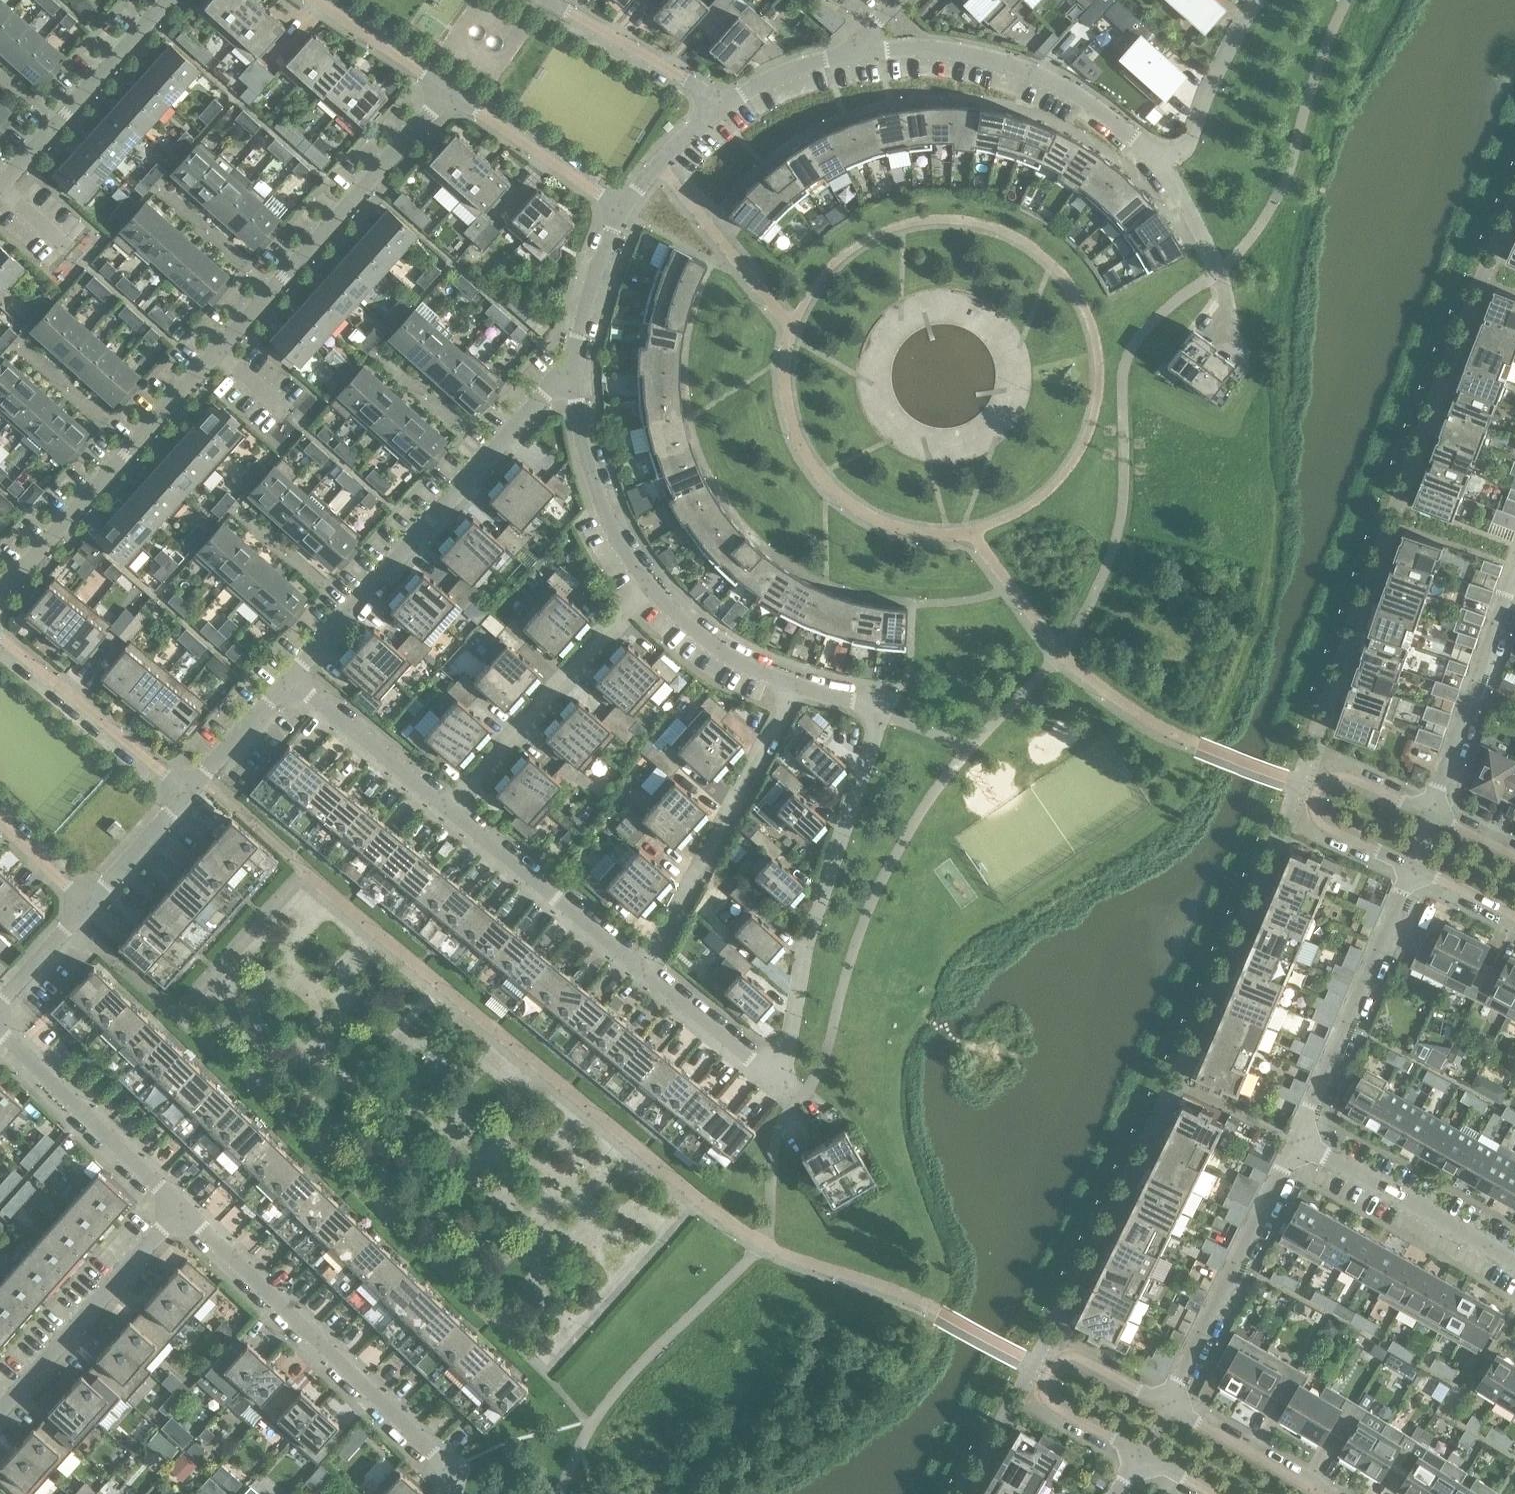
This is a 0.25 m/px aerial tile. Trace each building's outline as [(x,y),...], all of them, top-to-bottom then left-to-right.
[(12,10),(1,0),(0,0),(0,23),(12,10)] [(60,5),(55,0),(37,0),(52,14),(60,5)] [(98,10),(87,0),(73,0),(70,3),(89,20),(98,10)] [(242,0),(209,0),(198,12),(217,29),(242,0)] [(266,9),(264,7),(265,7),(258,0),(242,0),(217,29),(234,45),(266,9)] [(690,0),(666,0),(652,15),(666,27),(690,0)] [(733,0),(713,0),(708,6),(701,0),(690,0),(666,27),(679,39),(694,23),(705,32),(714,23),(713,22),(733,0)] [(761,16),(748,4),(741,12),(731,3),(734,0),(733,0),(713,22),(714,23),(723,31),(709,48),(722,60),(761,16)] [(810,11),(833,32),(845,20),(845,15),(818,0),(810,11)] [(1012,8),(1020,0),(966,0),(1000,34),(1019,15),(1012,8)] [(1113,0),(1092,0),(1080,11),(1089,21),(1113,0)] [(1107,6),(1121,27),(1137,17),(1125,0),(1116,0),(1107,6)] [(1204,26),(1196,36),(1223,7),(1222,5),(1221,6),(1214,0),(1175,0),(1204,26)] [(269,12),(266,9),(234,45),(252,61),(238,76),(248,85),(265,66),(256,58),(266,47),(267,48),(274,40),(273,39),(285,26),(282,23),(270,11),(269,12)] [(1093,24),(1079,15),(1055,48),(1075,63),(1111,15),(1104,9),(1093,24)] [(28,24),(12,10),(0,23),(0,48),(4,51),(28,24)] [(69,28),(76,20),(68,12),(60,21),(69,28)] [(787,52),(767,35),(774,28),(761,16),(722,60),(736,72),(750,55),(760,64),(787,52)] [(1139,19),(1141,21),(1116,49),(1127,60),(1119,69),(1157,103),(1184,74),(1183,72),(1182,73),(1162,55),(1169,46),(1176,52),(1177,52),(1140,18),(1139,19)] [(20,66),(44,39),(28,24),(4,51),(20,66)] [(184,28),(175,38),(194,54),(202,45),(184,28)] [(1042,45),(1052,51),(1063,34),(1053,28),(1042,45)] [(298,85),(330,50),(328,48),(328,47),(316,35),(315,36),(311,33),(300,46),(299,45),(292,53),(293,54),(274,74),(265,66),(248,85),(258,94),(281,70),(298,85)] [(61,54),(44,39),(20,66),(37,81),(41,75),(46,79),(60,63),(56,59),(61,54)] [(171,44),(156,61),(183,85),(198,69),(171,44)] [(214,55),(202,45),(194,54),(205,65),(214,55)] [(320,97),(351,62),(347,65),(345,64),(346,63),(334,51),(333,52),(330,50),(298,85),(299,86),(305,80),(321,94),(319,97),(320,97)] [(183,85),(156,61),(142,77),(169,101),(183,85)] [(337,114),(369,78),(366,76),(367,75),(355,64),(354,65),(351,62),(320,97),(337,114)] [(169,101),(142,77),(128,93),(155,117),(169,101)] [(372,81),(369,78),(337,114),(356,130),(369,116),(374,120),(381,112),(376,108),(387,95),(384,92),(385,91),(373,80),(372,81)] [(155,117),(128,93),(113,109),(141,133),(155,117)] [(214,98),(206,106),(215,114),(223,106),(214,98)] [(0,102),(0,131),(9,120),(5,116),(10,111),(0,102)] [(952,141),(954,104),(928,105),(930,147),(931,147),(931,141),(952,141)] [(974,149),(980,107),(954,104),(952,141),(952,146),(974,149)] [(930,147),(928,105),(902,107),(908,150),(930,147)] [(207,124),(215,114),(206,106),(198,116),(207,124)] [(908,150),(902,107),(876,113),(887,154),(908,150)] [(995,153),(1005,111),(980,107),(974,149),(995,153)] [(141,133),(113,109),(99,125),(126,149),(141,133)] [(244,126),(252,117),(243,109),(235,118),(244,126)] [(1016,159),(1030,118),(1005,111),(995,153),(1016,159)] [(887,154),(876,113),(852,120),(866,160),(867,160),(866,155),(884,150),(885,154),(887,154)] [(285,136),(294,126),(282,116),(274,126),(285,136)] [(260,125),(252,117),(244,126),(252,134),(260,125)] [(1037,167),(1054,128),(1030,118),(1016,159),(1037,167)] [(662,126),(667,131),(673,126),(668,120),(662,126)] [(866,160),(852,120),(842,124),(827,130),(846,169),(866,160)] [(112,165),(126,149),(99,125),(85,141),(112,165)] [(296,146),(305,136),(294,126),(285,136),(296,146)] [(1059,171),(1077,140),(1054,128),(1037,167),(1038,167),(1040,162),(1059,171)] [(185,130),(178,138),(187,146),(194,138),(185,130)] [(846,169),(827,130),(805,142),(823,173),(826,178),(846,169)] [(442,184),(473,149),(471,147),(472,146),(459,134),(455,132),(443,145),(438,141),(431,149),(436,153),(423,167),(442,184)] [(178,156),(187,146),(178,138),(169,148),(178,156)] [(276,155),(284,146),(275,138),(267,147),(276,155)] [(189,187),(217,154),(201,140),(172,172),(189,187)] [(1075,189),(1099,154),(1077,140),(1059,171),(1057,176),(1075,189)] [(97,182),(112,165),(85,141),(70,157),(84,169),(97,182)] [(303,152),(322,169),(330,159),(312,142),(303,152)] [(823,173),(805,142),(786,155),(783,157),(808,191),(809,190),(805,185),(823,173)] [(293,154),(284,146),(276,155),(285,163),(293,154)] [(460,200),(491,165),(489,163),(489,162),(477,150),(476,151),(473,149),(442,184),(460,200)] [(68,187),(84,169),(70,157),(65,153),(49,171),(68,187)] [(205,201),(229,174),(235,168),(219,153),(217,154),(189,187),(205,201)] [(1092,202),(1120,170),(1099,154),(1075,189),(1092,202)] [(808,191),(783,157),(770,167),(763,173),(791,205),(808,191)] [(300,160),(292,169),(301,177),(309,168),(300,160)] [(156,162),(149,170),(158,178),(165,170),(156,162)] [(494,167),(491,165),(460,200),(477,216),(466,228),(463,231),(473,240),(490,222),(481,214),(491,202),(492,203),(499,195),(498,194),(510,182),(506,178),(507,178),(495,166),(494,167)] [(221,216),(250,184),(251,182),(235,168),(229,174),(205,201),(221,216)] [(102,186),(97,182),(84,169),(68,187),(86,204),(102,186)] [(149,188),(158,178),(149,170),(140,180),(149,188)] [(1111,214),(1139,188),(1120,170),(1092,202),(1093,203),(1096,200),(1111,214)] [(791,205),(763,173),(744,191),(776,220),(791,205)] [(237,230),(266,198),(250,184),(221,216),(237,230)] [(1122,234),(1156,207),(1139,188),(1111,214),(1125,229),(1121,232),(1122,234)] [(523,240),(555,205),(552,203),(553,202),(541,191),(540,192),(536,189),(525,201),(524,200),(517,208),(518,209),(499,230),(490,222),(473,240),(484,250),(506,225),(523,240)] [(776,220),(744,191),(727,212),(761,238),(762,236),(759,233),(771,218),(774,221),(776,220)] [(392,202),(411,218),(420,209),(401,192),(392,202)] [(128,211),(136,202),(127,194),(119,203),(128,211)] [(262,204),(267,198),(266,198),(237,230),(254,245),(259,240),(263,244),(278,228),(274,224),(279,218),(262,204)] [(129,254),(162,216),(145,202),(112,239),(129,254)] [(120,220),(128,211),(119,203),(111,213),(120,220)] [(558,208),(555,205),(523,240),(522,242),(541,258),(555,243),(560,247),(567,239),(562,235),(574,222),(570,219),(571,218),(559,207),(558,208)] [(1171,228),(1156,207),(1122,234),(1135,251),(1171,228)] [(389,209),(374,226),(401,250),(416,233),(389,209)] [(431,219),(420,209),(411,218),(423,229),(431,219)] [(154,258),(178,231),(162,216),(129,254),(130,254),(139,244),(154,258)] [(401,250),(374,226),(359,242),(386,266),(401,250)] [(1184,252),(1171,228),(1135,251),(1146,271),(1184,252)] [(170,273),(195,246),(178,231),(154,258),(170,273)] [(386,266),(359,242),(345,258),(372,282),(386,266)] [(706,263),(668,243),(667,245),(671,248),(662,268),(658,266),(657,268),(696,284),(706,263)] [(1135,270),(1119,243),(1098,255),(1111,276),(1118,272),(1122,278),(1135,270)] [(9,253),(0,245),(0,263),(9,253)] [(187,287),(211,260),(195,246),(170,273),(187,287)] [(9,253),(0,263),(0,277),(6,283),(12,287),(28,270),(9,253)] [(372,282),(345,258),(330,274),(357,299),(372,282)] [(99,269),(108,277),(116,268),(107,260),(99,269)] [(228,275),(211,260),(187,287),(203,302),(208,297),(212,301),(227,284),(223,281),(228,275)] [(433,279),(441,270),(432,262),(424,271),(433,279)] [(689,305),(696,284),(657,268),(648,293),(689,305)] [(425,288),(433,279),(424,271),(416,280),(425,288)] [(357,299),(330,274),(316,291),(343,315),(357,299)] [(452,282),(461,290),(469,282),(460,274),(452,282)] [(94,292),(103,283),(94,275),(86,285),(94,292)] [(124,292),(132,283),(123,275),(115,284),(124,292)] [(470,298),(478,290),(469,282),(461,290),(470,298)] [(112,292),(103,283),(94,292),(104,301),(112,292)] [(142,291),(132,283),(124,292),(133,300),(142,291)] [(1496,289),(1487,314),(1514,325),(1514,296),(1496,289)] [(343,315),(316,291),(301,307),(328,331),(343,315)] [(38,293),(30,303),(39,312),(48,302),(38,293)] [(684,327),(689,305),(648,293),(642,319),(684,327)] [(404,311),(412,302),(403,294),(395,303),(404,311)] [(525,320),(534,311),(515,294),(506,303),(525,320)] [(49,343),(72,317),(56,302),(32,328),(49,343)] [(493,319),(501,310),(492,302),(485,311),(493,319)] [(31,321),(39,312),(30,303),(21,312),(31,321)] [(396,320),(404,311),(395,303),(387,312),(396,320)] [(135,312),(126,304),(118,313),(127,322),(135,312)] [(157,321),(165,312),(156,304),(147,313),(157,321)] [(328,331),(301,307),(287,323),(314,347),(328,331)] [(406,351),(430,324),(414,309),(390,336),(406,351)] [(502,327),(510,318),(501,310),(493,319),(502,327)] [(144,320),(135,312),(127,322),(136,330),(144,320)] [(174,320),(165,312),(157,321),(166,329),(174,320)] [(1487,314),(1478,336),(1514,350),(1514,325),(1487,314)] [(65,358),(89,331),(72,317),(49,343),(65,358)] [(680,349),(684,327),(642,319),(642,320),(648,321),(644,346),(680,349)] [(314,347),(287,323),(272,340),(277,344),(273,349),(290,363),(293,359),(299,364),(314,347)] [(422,366),(447,339),(430,324),(406,351),(422,366)] [(519,342),(526,333),(518,325),(510,334),(519,342)] [(10,344),(18,335),(9,326),(0,336),(10,344)] [(152,344),(160,335),(151,327),(143,336),(152,344)] [(375,344),(383,335),(374,327),(366,336),(375,344)] [(81,372),(105,346),(89,331),(65,358),(81,372)] [(1185,383),(1211,348),(1190,332),(1186,337),(1185,339),(1166,364),(1186,379),(1184,382),(1185,383)] [(10,344),(0,336),(0,337),(0,355),(10,344)] [(367,353),(375,344),(366,336),(358,345),(367,353)] [(1478,336),(1468,363),(1507,378),(1508,377),(1501,374),(1507,359),(1514,361),(1514,358),(1514,350),(1478,336)] [(439,380),(467,348),(462,353),(447,339),(422,366),(439,380)] [(679,372),(680,349),(644,346),(638,345),(636,371),(637,372),(679,372)] [(97,387),(122,360),(105,346),(81,372),(97,387)] [(455,395),(484,363),(467,348),(439,380),(455,395)] [(1228,371),(1232,364),(1211,348),(1185,383),(1206,399),(1228,371)] [(21,373),(5,358),(0,364),(0,397),(21,373)] [(346,376),(354,367),(345,359),(337,368),(346,376)] [(138,375),(122,360),(97,387),(114,402),(119,397),(123,401),(138,384),(133,380),(138,375)] [(501,378),(484,363),(455,395),(472,410),(477,405),(481,409),(495,392),(491,388),(501,378)] [(1507,378),(1468,363),(1460,386),(1499,401),(1507,378)] [(346,418),(380,381),(363,366),(330,403),(346,418)] [(338,385),(346,376),(337,368),(329,377),(338,385)] [(680,394),(679,372),(637,372),(638,398),(680,394)] [(38,388),(21,373),(0,397),(0,412),(9,420),(38,388)] [(367,428),(395,396),(380,381),(346,418),(347,419),(352,414),(367,428)] [(1499,401),(1460,386),(1459,386),(1463,388),(1460,396),(1456,394),(1451,409),(1490,424),(1499,401)] [(25,435),(54,402),(38,388),(9,420),(25,435)] [(684,417),(680,394),(638,398),(638,400),(643,400),(646,422),(641,423),(642,425),(684,417)] [(383,442),(412,410),(395,396),(367,428),(383,442)] [(46,444),(70,417),(54,402),(25,435),(26,435),(31,430),(46,444)] [(213,406),(198,422),(197,423),(230,452),(245,435),(234,425),(238,421),(222,406),(218,410),(213,406)] [(1481,447),(1490,424),(1451,409),(1442,432),(1481,447)] [(399,457),(428,425),(412,410),(383,442),(399,457)] [(87,432),(70,417),(46,444),(63,459),(68,453),(72,457),(87,441),(82,437),(87,432)] [(689,438),(684,417),(642,425),(648,450),(689,438)] [(230,452),(197,423),(183,439),(215,468),(230,452)] [(325,424),(317,434),(325,442),(334,432),(325,424)] [(440,445),(445,440),(428,425),(399,457),(416,472),(426,461),(430,465),(444,449),(440,445)] [(1478,456),(1481,447),(1442,432),(1433,456),(1472,471),(1472,470),(1469,469),(1474,455),(1478,456)] [(697,460),(689,438),(648,450),(657,475),(697,460)] [(215,468),(183,439),(169,455),(201,484),(215,468)] [(350,447),(341,439),(333,448),(341,456),(350,447)] [(303,449),(312,457),(320,448),(311,440),(303,449)] [(359,455),(350,447),(341,456),(351,464),(359,455)] [(329,456),(320,448),(312,457),(321,465),(329,456)] [(201,484),(169,455),(154,471),(186,500),(187,499),(182,495),(195,480),(200,484),(201,484)] [(266,508),(299,471),(282,456),(249,493),(266,508)] [(1472,471),(1433,456),(1433,457),(1436,458),(1433,466),(1429,465),(1424,480),(1463,495),(1472,471)] [(257,476),(265,467),(256,460),(248,468),(257,476)] [(706,480),(697,460),(657,475),(657,477),(663,474),(674,497),(706,480)] [(508,477),(505,480),(537,509),(554,490),(564,499),(572,490),(553,473),(545,482),(522,461),(519,465),(515,461),(504,473),(508,477)] [(0,465),(0,481),(8,472),(0,465)] [(257,476),(248,468),(240,478),(249,485),(257,476)] [(365,477),(374,485),(382,476),(373,468),(365,477)] [(335,478),(344,486),(352,477),(344,469),(335,478)] [(186,500),(154,471),(140,487),(172,516),(186,500)] [(282,522),(306,495),(291,482),(300,472),(299,471),(266,508),(282,522)] [(391,484),(382,476),(374,485),(383,493),(391,484)] [(352,477),(344,486),(353,494),(362,485),(352,477)] [(15,479),(7,488),(16,496),(24,487),(15,479)] [(521,527),(537,509),(505,480),(503,483),(499,479),(488,491),(492,495),(488,498),(512,519),(504,528),(522,545),(531,536),(521,527)] [(681,523),(717,499),(706,480),(674,497),(668,499),(681,523)] [(1463,495),(1424,480),(1415,503),(1454,518),(1463,495)] [(172,516),(140,487),(125,503),(152,528),(166,512),(171,517),(172,516)] [(298,537),(327,505),(328,504),(312,489),(306,495),(282,522),(298,537)] [(7,515),(16,505),(0,491),(0,509),(7,515)] [(227,491),(219,500),(228,508),(236,499),(227,491)] [(369,491),(360,500),(370,509),(378,499),(369,491)] [(697,544),(730,518),(717,499),(681,523),(697,544)] [(219,500),(205,516),(214,524),(228,508),(219,500)] [(152,528),(125,503),(111,520),(143,549),(144,547),(139,543),(152,528)] [(314,551),(343,519),(327,505),(298,537),(299,537),(314,551)] [(1514,529),(1514,515),(1498,509),(1493,521),(1514,529)] [(205,516),(190,532),(199,540),(214,524),(205,516)] [(458,532),(456,535),(488,564),(504,546),(514,554),(522,545),(504,528),(496,537),(472,516),(469,520),(465,517),(454,529),(458,532)] [(714,564),(745,535),(730,518),(697,544),(714,564)] [(351,545),(360,534),(343,519),(314,551),(332,567),(336,561),(341,565),(355,549),(351,545)] [(143,549),(111,520),(96,536),(128,565),(143,549)] [(210,570),(239,538),(222,523),(194,555),(210,570)] [(1441,556),(1445,545),(1405,531),(1396,557),(1436,571),(1436,570),(1433,568),(1438,555),(1441,556)] [(199,540),(190,532),(182,542),(191,550),(199,540)] [(488,564),(456,535),(453,538),(449,534),(438,547),(442,550),(439,554),(462,575),(454,584),(473,600),(481,591),(471,582),(488,564)] [(734,583),(761,550),(745,535),(714,564),(734,583)] [(77,548),(96,565),(105,555),(86,538),(77,548)] [(227,585),(255,552),(239,538),(210,570),(211,571),(216,566),(231,579),(226,584),(227,585)] [(758,594),(779,564),(761,550),(734,583),(735,583),(739,579),(758,594)] [(243,599),(272,567),(255,552),(227,585),(243,599)] [(169,555),(161,564),(170,573),(179,564),(169,555)] [(1436,571),(1396,557),(1396,558),(1399,559),(1397,567),(1393,566),(1388,581),(1428,595),(1436,571)] [(1503,565),(1484,559),(1481,569),(1499,576),(1503,565)] [(103,572),(114,581),(123,571),(112,562),(103,572)] [(153,573),(162,582),(170,573),(161,564),(153,573)] [(777,613),(798,576),(779,564),(758,594),(755,598),(777,613)] [(259,614),(288,581),(272,567),(243,599),(259,614)] [(545,580),(549,583),(533,601),(572,635),(574,632),(578,636),(589,624),(585,620),(588,617),(565,596),(573,587),(555,570),(545,580)] [(409,588),(406,590),(438,619),(455,601),(465,610),(473,600),(454,584),(446,592),(423,572),(419,575),(416,572),(405,584),(409,588)] [(43,629),(74,592),(55,576),(43,591),(38,587),(27,600),(32,604),(24,614),(43,629)] [(801,625),(818,586),(798,576),(777,613),(801,625)] [(305,596),(288,582),(288,581),(259,614),(276,629),(285,618),(290,622),(304,606),(300,602),(305,596)] [(1428,595),(1388,581),(1380,604),(1420,617),(1428,595)] [(1494,591),(1478,585),(1470,583),(1466,595),(1490,603),(1494,591)] [(827,630),(839,595),(818,586),(801,625),(802,626),(804,622),(827,630)] [(438,619),(406,590),(404,593),(400,590),(389,602),(393,605),(389,609),(413,630),(404,639),(423,656),(432,646),(422,638),(438,619)] [(62,645),(93,608),(74,592),(43,629),(62,645)] [(176,592),(167,601),(176,609),(184,600),(176,592)] [(851,642),(861,600),(839,595),(827,630),(851,637),(850,642),(851,642)] [(184,600),(176,609),(185,617),(194,608),(184,600)] [(877,647),(884,605),(861,600),(851,642),(877,647)] [(572,635),(533,601),(517,618),(514,615),(505,625),(524,642),(532,633),(555,654),(558,650),(562,654),(573,642),(569,638),(572,635)] [(1420,617),(1380,604),(1371,631),(1411,645),(1420,617)] [(906,607),(884,605),(877,647),(905,649),(906,607)] [(110,627),(119,635),(140,609),(139,609),(134,615),(125,607),(112,623),(93,608),(62,645),(81,661),(107,630),(110,627)] [(1486,614),(1467,608),(1464,618),(1483,624),(1486,614)] [(119,692),(150,655),(131,639),(149,617),(140,609),(119,635),(128,642),(125,645),(100,676),(119,692)] [(200,630),(208,638),(217,628),(208,620),(200,630)] [(516,651),(524,642),(505,625),(497,635),(500,638),(484,656),(490,662),(522,691),(525,688),(528,691),(539,679),(535,676),(539,672),(516,651)] [(414,666),(423,656),(404,639),(396,648),(373,627),(370,631),(366,627),(355,639),(359,643),(357,646),(395,680),(411,663),(414,666)] [(188,647),(196,637),(186,628),(177,637),(188,647)] [(226,637),(217,628),(208,638),(218,646),(226,637)] [(1403,669),(1411,645),(1371,631),(1371,632),(1374,633),(1371,641),(1368,640),(1363,655),(1403,669)] [(1478,637),(1460,631),(1456,641),(1474,647),(1478,637)] [(198,656),(207,646),(196,637),(188,647),(198,656)] [(242,651),(233,643),(225,652),(234,660),(242,651)] [(613,660),(611,662),(649,697),(665,679),(674,688),(684,677),(659,655),(651,665),(627,644),(624,647),(620,644),(609,656),(613,660)] [(379,698),(395,680),(357,646),(354,648),(350,645),(339,657),(343,661),(340,664),(363,685),(355,694),(374,711),(383,701),(379,698)] [(214,653),(205,663),(224,680),(233,670),(214,653)] [(138,708),(169,670),(150,655),(119,692),(138,708)] [(1399,678),(1403,669),(1363,655),(1354,680),(1394,694),(1395,692),(1391,691),(1396,677),(1399,678)] [(1468,664),(1450,658),(1447,668),(1465,674),(1468,664)] [(522,691),(490,662),(473,680),(464,671),(455,681),(474,697),(482,688),(505,709),(509,706),(513,709),(523,697),(520,693),(522,691)] [(634,714),(649,697),(611,662),(608,665),(604,662),(593,674),(597,677),(594,681),(617,702),(609,711),(634,733),(628,727),(637,718),(634,714)] [(156,723),(187,686),(169,670),(138,708),(156,723)] [(1514,694),(1514,682),(1503,677),(1500,688),(1514,695),(1514,694)] [(1394,694),(1354,680),(1347,703),(1386,716),(1394,718),(1401,696),(1394,694)] [(1460,688),(1442,682),(1436,680),(1432,692),(1456,700),(1460,688)] [(466,706),(474,697),(455,681),(447,690),(457,699),(440,717),(473,746),(475,743),(479,747),(490,734),(486,731),(489,727),(466,706)] [(206,702),(187,686),(156,723),(176,739),(183,730),(188,734),(199,721),(194,717),(206,702)] [(703,708),(687,725),(726,760),(728,757),(732,761),(743,748),(739,745),(743,741),(719,720),(728,711),(709,694),(700,705),(703,708)] [(634,733),(609,711),(601,720),(578,699),(575,703),(571,699),(560,711),(564,715),(561,718),(600,752),(615,735),(625,743),(634,733)] [(1386,716),(1347,703),(1337,731),(1370,742),(1376,724),(1383,726),(1386,716)] [(1452,713),(1428,705),(1424,717),(1447,725),(1452,713)] [(841,767),(845,763),(816,737),(824,728),(805,711),(797,721),(806,729),(789,748),(827,782),(831,779),(835,782),(845,770),(841,767)] [(470,749),(473,746),(440,717),(424,735),(414,727),(406,736),(424,753),(433,744),(456,764),(459,761),(463,764),(474,752),(470,749)] [(584,770),(600,752),(561,718),(559,721),(555,717),(544,729),(548,733),(544,736),(568,757),(560,766),(578,783),(584,789),(593,778),(584,770)] [(726,760),(687,725),(672,743),(668,740),(660,749),(654,744),(653,745),(678,767),(686,758),(709,779),(713,775),(716,778),(727,766),(723,763),(726,760)] [(1444,736),(1420,728),(1416,740),(1440,748),(1444,736)] [(1480,743),(1473,764),(1482,768),(1473,785),(1476,786),(1476,789),(1486,794),(1488,792),(1500,798),(1502,793),(1513,799),(1514,794),(1514,759),(1480,743)] [(268,808),(308,760),(289,744),(249,792),(268,808)] [(676,780),(670,775),(678,767),(653,745),(645,754),(668,774),(651,793),(690,827),(693,825),(696,828),(707,816),(703,812),(707,809),(675,781),(676,780)] [(578,783),(560,766),(552,775),(528,754),(525,758),(521,754),(510,767),(514,770),(512,773),(544,802),(544,801),(560,783),(570,792),(578,783)] [(287,824),(327,775),(308,760),(268,808),(287,824)] [(804,784),(780,762),(771,772),(786,785),(769,804),(765,800),(756,810),(775,828),(785,818),(808,839),(811,835),(815,839),(826,826),(822,823),(825,819),(796,793),(804,784)] [(551,807),(544,801),(544,802),(512,773),(509,776),(505,772),(494,784),(498,788),(495,792),(518,812),(510,822),(529,838),(538,828),(534,825),(551,807)] [(306,839),(345,791),(327,775),(287,824),(306,839)] [(324,854),(364,806),(345,791),(306,839),(324,854)] [(690,827),(651,793),(657,799),(641,817),(632,808),(623,817),(642,834),(650,825),(673,846),(677,842),(681,846),(691,834),(687,830),(690,827)] [(343,870),(383,821),(364,806),(324,854),(343,870)] [(642,834),(623,817),(615,827),(634,843),(642,834)] [(232,819),(215,837),(262,879),(278,860),(232,819)] [(774,858),(782,849),(748,819),(740,828),(764,850),(747,869),(786,904),(789,900),(793,904),(804,892),(800,888),(803,884),(774,858)] [(107,829),(117,837),(124,829),(114,820),(107,829)] [(361,885),(401,837),(383,821),(343,870),(361,885)] [(262,879),(215,837),(199,855),(246,897),(262,879)] [(380,900),(420,852),(401,837),(361,885),(380,900)] [(1291,845),(1279,873),(1325,893),(1335,870),(1321,864),(1323,859),(1291,845)] [(671,876),(639,847),(622,865),(622,866),(654,895),(657,892),(661,896),(671,883),(667,880),(671,876)] [(398,916),(438,868),(420,852),(380,900),(398,916)] [(246,897),(199,855),(183,873),(229,915),(246,897)] [(590,870),(581,880),(606,902),(614,893),(637,913),(641,910),(645,913),(655,901),(652,898),(654,895),(622,866),(622,865),(616,860),(600,878),(590,870)] [(9,877),(0,868),(0,887),(9,877)] [(417,931),(457,883),(438,868),(398,916),(417,931)] [(229,915),(183,873),(167,891),(213,933),(229,915)] [(1325,893),(1279,873),(1270,895),(1316,915),(1325,893)] [(27,894),(9,877),(0,887),(0,921),(27,894)] [(436,947),(475,898),(457,883),(417,931),(436,947)] [(762,906),(738,884),(729,893),(744,906),(727,925),(766,960),(769,956),(773,960),(784,948),(780,944),(783,941),(754,915),(762,906)] [(213,933),(167,891),(151,909),(197,951),(213,933)] [(27,894),(0,921),(0,928),(15,942),(45,911),(27,894)] [(1316,915),(1270,895),(1260,917),(1306,937),(1316,915)] [(1379,916),(1384,905),(1361,895),(1356,906),(1366,910),(1379,916)] [(454,962),(494,914),(475,898),(436,947),(454,962)] [(197,951),(151,909),(134,927),(181,969),(197,951)] [(1379,916),(1366,910),(1361,921),(1375,927),(1379,916)] [(473,977),(513,929),(494,914),(454,962),(473,977)] [(1306,937),(1260,917),(1251,939),(1297,959),(1306,937)] [(1425,972),(1444,982),(1468,934),(1448,923),(1437,945),(1425,939),(1412,966),(1425,972)] [(181,969),(134,927),(118,945),(164,987),(181,969)] [(491,993),(531,945),(513,929),(473,977),(491,993)] [(2,948),(10,941),(0,930),(0,946),(2,948)] [(1412,966),(1425,939),(1413,933),(1401,961),(1412,966)] [(1490,944),(1468,934),(1444,982),(1476,998),(1490,971),(1479,965),(1490,944)] [(1297,959),(1251,939),(1242,961),(1288,981),(1297,959)] [(752,964),(727,942),(719,951),(725,956),(708,975),(733,998),(726,1006),(738,1016),(745,1009),(755,1018),(758,1014),(763,1018),(773,1006),(769,1002),(773,999),(744,973),(752,964)] [(1352,944),(1347,954),(1361,960),(1365,949),(1352,944)] [(510,1008),(550,960),(531,945),(491,993),(510,1008)] [(1356,971),(1361,960),(1347,954),(1342,965),(1337,963),(1332,975),(1351,983),(1356,971)] [(1490,971),(1476,998),(1508,1014),(1513,1003),(1514,1000),(1514,957),(1512,955),(1501,977),(1490,971)] [(9,966),(0,958),(0,976),(9,966)] [(529,1023),(568,975),(550,960),(510,1008),(529,1023)] [(1288,981),(1242,961),(1232,983),(1278,1003),(1288,981)] [(68,1028),(112,983),(94,966),(50,1011),(68,1028)] [(547,1039),(587,991),(568,975),(529,1023),(547,1039)] [(1347,993),(1351,983),(1332,975),(1327,986),(1330,988),(1326,997),(1342,1004),(1347,993)] [(85,1045),(129,1000),(112,983),(68,1028),(85,1045)] [(1278,1003),(1232,983),(1223,1006),(1269,1025),(1278,1003)] [(566,1054),(606,1006),(587,991),(547,1039),(566,1054)] [(1337,1015),(1342,1004),(1326,997),(1318,994),(1314,1005),(1318,1007),(1313,1018),(1332,1027),(1337,1015)] [(103,1062),(146,1017),(129,1000),(85,1045),(103,1062)] [(584,1070),(624,1021),(606,1006),(566,1054),(584,1070)] [(1269,1025),(1223,1006),(1213,1028),(1259,1047),(1269,1025)] [(120,1078),(164,1033),(146,1017),(103,1062),(120,1078)] [(603,1085),(643,1037),(624,1021),(584,1070),(603,1085)] [(1259,1047),(1213,1028),(1204,1050),(1250,1069),(1259,1047)] [(1314,1032),(1310,1042),(1323,1048),(1327,1038),(1314,1032)] [(137,1095),(181,1050),(164,1033),(120,1078),(137,1095)] [(621,1100),(661,1052),(643,1037),(603,1085),(621,1100)] [(1323,1048),(1310,1042),(1305,1054),(1318,1059),(1323,1048)] [(1443,1063),(1449,1050),(1430,1042),(1425,1055),(1443,1063)] [(155,1112),(198,1067),(181,1050),(137,1095),(155,1112)] [(1250,1069),(1204,1050),(1192,1078),(1224,1092),(1226,1087),(1240,1092),(1250,1069)] [(640,1116),(680,1068),(661,1052),(621,1100),(640,1116)] [(172,1129),(215,1084),(198,1067),(155,1112),(172,1129)] [(659,1131),(699,1083),(680,1068),(640,1116),(659,1131)] [(1346,1109),(1366,1120),(1388,1080),(1368,1069),(1361,1082),(1355,1079),(1347,1094),(1353,1097),(1346,1109)] [(1424,1078),(1435,1085),(1440,1075),(1429,1069),(1424,1078)] [(1478,1071),(1472,1087),(1505,1099),(1511,1083),(1478,1071)] [(1451,1082),(1440,1075),(1435,1085),(1446,1091),(1451,1082)] [(1295,1076),(1291,1086),(1304,1092),(1309,1082),(1295,1076)] [(1389,1080),(1388,1080),(1366,1120),(1384,1131),(1403,1098),(1384,1088),(1389,1080)] [(7,1122),(23,1104),(0,1083),(0,1116),(7,1122)] [(677,1146),(717,1098),(699,1083),(659,1131),(677,1146)] [(1302,1099),(1304,1092),(1291,1086),(1282,1083),(1277,1094),(1300,1104),(1302,1099)] [(189,1146),(233,1101),(215,1084),(172,1129),(189,1146)] [(1473,1105),(1478,1096),(1467,1090),(1461,1099),(1473,1105)] [(1489,1102),(1478,1096),(1473,1105),(1484,1112),(1489,1102)] [(1215,1112),(1184,1097),(1170,1124),(1215,1146),(1226,1124),(1212,1117),(1215,1112)] [(696,1162),(736,1114),(717,1098),(677,1146),(696,1162)] [(1421,1109),(1403,1098),(1384,1131),(1403,1141),(1421,1109)] [(207,1162),(250,1117),(233,1101),(189,1146),(207,1162)] [(1514,1118),(1514,1110),(1507,1106),(1502,1115),(1513,1121),(1514,1118)] [(1440,1119),(1421,1109),(1403,1141),(1422,1152),(1440,1119)] [(755,1129),(736,1114),(696,1162),(715,1178),(755,1129)] [(224,1179),(267,1134),(250,1117),(207,1162),(224,1179)] [(1459,1130),(1440,1119),(1422,1152),(1441,1162),(1459,1130)] [(1215,1146),(1170,1124),(1159,1146),(1204,1168),(1215,1146)] [(844,1129),(822,1141),(854,1196),(876,1183),(844,1129)] [(1478,1140),(1459,1130),(1441,1162),(1460,1173),(1478,1140)] [(42,1155),(55,1140),(46,1132),(33,1147),(42,1155)] [(241,1196),(285,1151),(267,1134),(224,1179),(241,1196)] [(1497,1151),(1478,1140),(1460,1173),(1479,1183),(1497,1151)] [(854,1196),(822,1141),(801,1154),(832,1208),(854,1196)] [(1497,1151),(1479,1183),(1497,1194),(1514,1162),(1514,1150),(1501,1143),(1497,1151)] [(55,1166),(68,1152),(59,1144),(46,1158),(55,1166)] [(1204,1168),(1159,1146),(1149,1167),(1193,1189),(1204,1168)] [(20,1161),(29,1169),(42,1155),(33,1147),(20,1161)] [(258,1213),(302,1168),(285,1151),(241,1196),(258,1213)] [(1271,1166),(1273,1162),(1249,1151),(1244,1161),(1255,1166),(1268,1172),(1271,1166)] [(46,1158),(33,1173),(42,1181),(55,1166),(46,1158)] [(1497,1194),(1514,1204),(1514,1162),(1497,1194)] [(1263,1183),(1268,1172),(1255,1166),(1250,1176),(1240,1171),(1234,1182),(1257,1194),(1263,1183)] [(1193,1189),(1149,1167),(1138,1189),(1183,1211),(1193,1189)] [(10,1190),(23,1176),(14,1168),(1,1182),(10,1190)] [(81,1190),(82,1189),(113,1217),(129,1199),(98,1171),(92,1178),(83,1169),(79,1174),(73,1168),(66,1175),(81,1190)] [(276,1230),(319,1185),(302,1168),(258,1213),(276,1230)] [(23,1202),(36,1188),(27,1180),(14,1194),(23,1202)] [(10,1190),(1,1182),(0,1183),(0,1201),(10,1190)] [(1252,1205),(1257,1194),(1234,1182),(1223,1204),(1231,1208),(1246,1215),(1252,1205)] [(293,1246),(337,1201),(319,1185),(276,1230),(293,1246)] [(97,1235),(113,1217),(82,1189),(81,1190),(66,1207),(97,1235)] [(1183,1211),(1138,1189),(1127,1210),(1172,1232),(1183,1211)] [(14,1194),(1,1209),(10,1217),(23,1202),(14,1194)] [(1281,1241),(1301,1252),(1323,1211),(1304,1200),(1299,1207),(1294,1204),(1286,1219),(1291,1222),(1281,1241)] [(310,1263),(354,1218),(337,1201),(293,1246),(310,1263)] [(97,1235),(66,1207),(50,1225),(81,1253),(97,1235)] [(1241,1226),(1246,1215),(1231,1208),(1225,1218),(1241,1226)] [(1172,1232),(1127,1210),(1117,1232),(1162,1254),(1172,1232)] [(1343,1222),(1323,1211),(1301,1252),(1321,1263),(1343,1222)] [(328,1280),(371,1235),(354,1218),(310,1263),(328,1280)] [(1363,1233),(1343,1222),(1321,1263),(1325,1255),(1344,1266),(1363,1233)] [(1213,1224),(1210,1236),(1232,1242),(1235,1231),(1213,1224)] [(81,1253),(50,1225),(33,1243),(65,1271),(81,1253)] [(1162,1254),(1117,1232),(1106,1253),(1151,1275),(1162,1254)] [(1383,1244),(1363,1233),(1344,1266),(1364,1277),(1383,1244)] [(345,1297),(389,1252),(371,1235),(328,1280),(345,1297)] [(1225,1259),(1230,1248),(1207,1237),(1202,1247),(1212,1252),(1225,1259)] [(65,1271),(33,1243),(17,1261),(48,1289),(65,1271)] [(1403,1255),(1383,1244),(1364,1277),(1384,1288),(1379,1296),(1380,1296),(1403,1255)] [(362,1314),(406,1269),(389,1252),(345,1297),(362,1314)] [(1225,1259),(1212,1252),(1207,1262),(1220,1269),(1225,1259)] [(1151,1275),(1106,1253),(1096,1275),(1140,1297),(1151,1275)] [(1423,1266),(1403,1255),(1380,1296),(1400,1307),(1423,1266)] [(178,1266),(161,1284),(193,1313),(218,1286),(187,1258),(179,1267),(178,1266)] [(48,1289),(17,1261),(1,1279),(32,1307),(48,1289)] [(1443,1277),(1423,1266),(1400,1307),(1420,1318),(1443,1277)] [(380,1330),(423,1285),(406,1269),(362,1314),(380,1330)] [(1140,1297),(1096,1275),(1085,1296),(1130,1319),(1140,1297)] [(1463,1289),(1443,1277),(1420,1318),(1439,1329),(1463,1289)] [(1,1279),(0,1281),(0,1311),(16,1325),(32,1307),(1,1279)] [(1188,1294),(1191,1295),(1204,1302),(1209,1291),(1194,1283),(1188,1294)] [(169,1340),(193,1313),(161,1284),(144,1303),(145,1305),(138,1312),(169,1340)] [(397,1347),(441,1302),(423,1285),(380,1330),(397,1347)] [(1323,1305),(1328,1296),(1317,1289),(1311,1299),(1323,1305)] [(1482,1300),(1463,1289),(1439,1329),(1459,1341),(1482,1300)] [(1204,1302),(1191,1295),(1186,1306),(1199,1312),(1200,1309),(1204,1302)] [(1130,1319),(1085,1296),(1071,1324),(1127,1351),(1132,1342),(1121,1337),(1130,1319)] [(1339,1302),(1328,1296),(1323,1305),(1334,1311),(1339,1302)] [(1502,1311),(1482,1300),(1459,1341),(1479,1352),(1489,1334),(1495,1337),(1503,1321),(1498,1318),(1502,1311)] [(414,1364),(458,1319),(441,1302),(397,1347),(414,1364)] [(0,1311),(0,1343),(16,1325),(0,1311)] [(1363,1327),(1368,1318),(1357,1311),(1352,1321),(1363,1327)] [(146,1366),(169,1340),(138,1312),(131,1321),(130,1319),(113,1338),(150,1372),(151,1371),(146,1366)] [(1379,1324),(1368,1318),(1363,1327),(1374,1333),(1379,1324)] [(432,1381),(475,1336),(458,1319),(414,1364),(432,1381)] [(1169,1339),(1182,1345),(1188,1334),(1175,1328),(1169,1339)] [(1220,1385),(1241,1397),(1267,1350),(1236,1332),(1218,1364),(1220,1365),(1223,1359),(1232,1365),(1220,1385)] [(237,1390),(265,1358),(247,1341),(246,1343),(237,1335),(209,1366),(237,1390)] [(449,1398),(492,1353),(475,1336),(432,1381),(449,1398)] [(150,1372),(113,1338),(96,1357),(97,1358),(90,1366),(126,1399),(150,1372)] [(1388,1348),(1400,1355),(1405,1345),(1394,1339),(1388,1348)] [(1167,1376),(1178,1355),(1158,1345),(1153,1355),(1148,1352),(1140,1367),(1162,1379),(1166,1378),(1167,1376)] [(1416,1352),(1405,1345),(1400,1355),(1411,1361),(1416,1352)] [(1267,1350),(1241,1397),(1261,1409),(1273,1388),(1283,1393),(1298,1368),(1267,1350)] [(466,1414),(510,1369),(492,1353),(449,1398),(466,1414)] [(1498,1398),(1514,1371),(1514,1364),(1499,1354),(1495,1361),(1489,1358),(1480,1372),(1485,1376),(1479,1386),(1498,1398)] [(1442,1373),(1447,1363),(1436,1357),(1431,1366),(1442,1373)] [(264,1414),(291,1384),(283,1376),(285,1375),(265,1358),(237,1390),(264,1414)] [(1458,1370),(1447,1363),(1442,1373),(1453,1379),(1458,1370)] [(126,1399),(90,1366),(83,1374),(81,1373),(64,1392),(96,1421),(120,1395),(125,1399),(126,1399)] [(1280,1420),(1301,1432),(1322,1396),(1304,1385),(1310,1374),(1298,1368),(1283,1393),(1293,1399),(1280,1420)] [(163,1379),(176,1391),(185,1380),(172,1369),(163,1379)] [(527,1387),(510,1369),(466,1414),(484,1431),(527,1387)] [(1498,1398),(1514,1408),(1514,1371),(1498,1398)] [(299,1391),(291,1384),(264,1414),(291,1439),(320,1407),(300,1389),(299,1391)] [(1322,1396),(1301,1432),(1321,1444),(1333,1423),(1343,1429),(1358,1403),(1328,1385),(1322,1396)] [(72,1448),(96,1421),(64,1392),(48,1411),(49,1412),(41,1420),(72,1448)] [(1340,1455),(1360,1467),(1388,1421),(1358,1403),(1343,1429),(1352,1435),(1340,1455)] [(338,1423),(320,1407),(291,1439),(318,1463),(346,1433),(337,1425),(338,1423)] [(184,1444),(195,1432),(172,1412),(161,1424),(184,1444)] [(1467,1423),(1478,1430),(1484,1421),(1473,1414),(1467,1423)] [(359,1419),(340,1451),(351,1457),(370,1426),(359,1419)] [(48,1475),(72,1448),(41,1420),(34,1428),(33,1427),(16,1446),(48,1475)] [(1388,1421),(1360,1467),(1380,1480),(1393,1459),(1402,1465),(1425,1429),(1418,1424),(1411,1436),(1388,1421)] [(1045,1428),(1040,1436),(1016,1422),(1001,1447),(1006,1451),(1046,1474),(1061,1449),(1062,1450),(1068,1441),(1045,1428)] [(1498,1442),(1503,1433),(1492,1426),(1487,1435),(1498,1442)] [(171,1458),(179,1440),(153,1428),(145,1446),(171,1458)] [(1403,1493),(1425,1493),(1447,1459),(1428,1446),(1435,1435),(1425,1429),(1402,1465),(1412,1471),(1399,1491),(1403,1493)] [(1460,1439),(1471,1446),(1477,1437),(1466,1430),(1460,1439)] [(1514,1440),(1503,1433),(1498,1442),(1508,1449),(1514,1440)] [(48,1475),(16,1446),(0,1464),(0,1465),(1,1466),(0,1467),(0,1481),(14,1493),(31,1493),(48,1475)] [(1001,1447),(989,1468),(1033,1493),(1035,1493),(1046,1474),(1006,1451),(1001,1447)] [(170,1465),(184,1478),(200,1462),(186,1448),(170,1465)] [(1425,1493),(1452,1493),(1467,1471),(1447,1459),(1425,1493)] [(214,1472),(236,1490),(244,1479),(223,1462),(214,1472)] [(395,1466),(370,1493),(426,1493),(395,1466)] [(989,1468),(976,1489),(985,1493),(1033,1493),(989,1468)] [(1452,1493),(1495,1493),(1497,1490),(1478,1478),(1471,1488),(1461,1481),(1467,1471),(1452,1493)] [(203,1488),(209,1493),(233,1493),(215,1476),(203,1488)]
